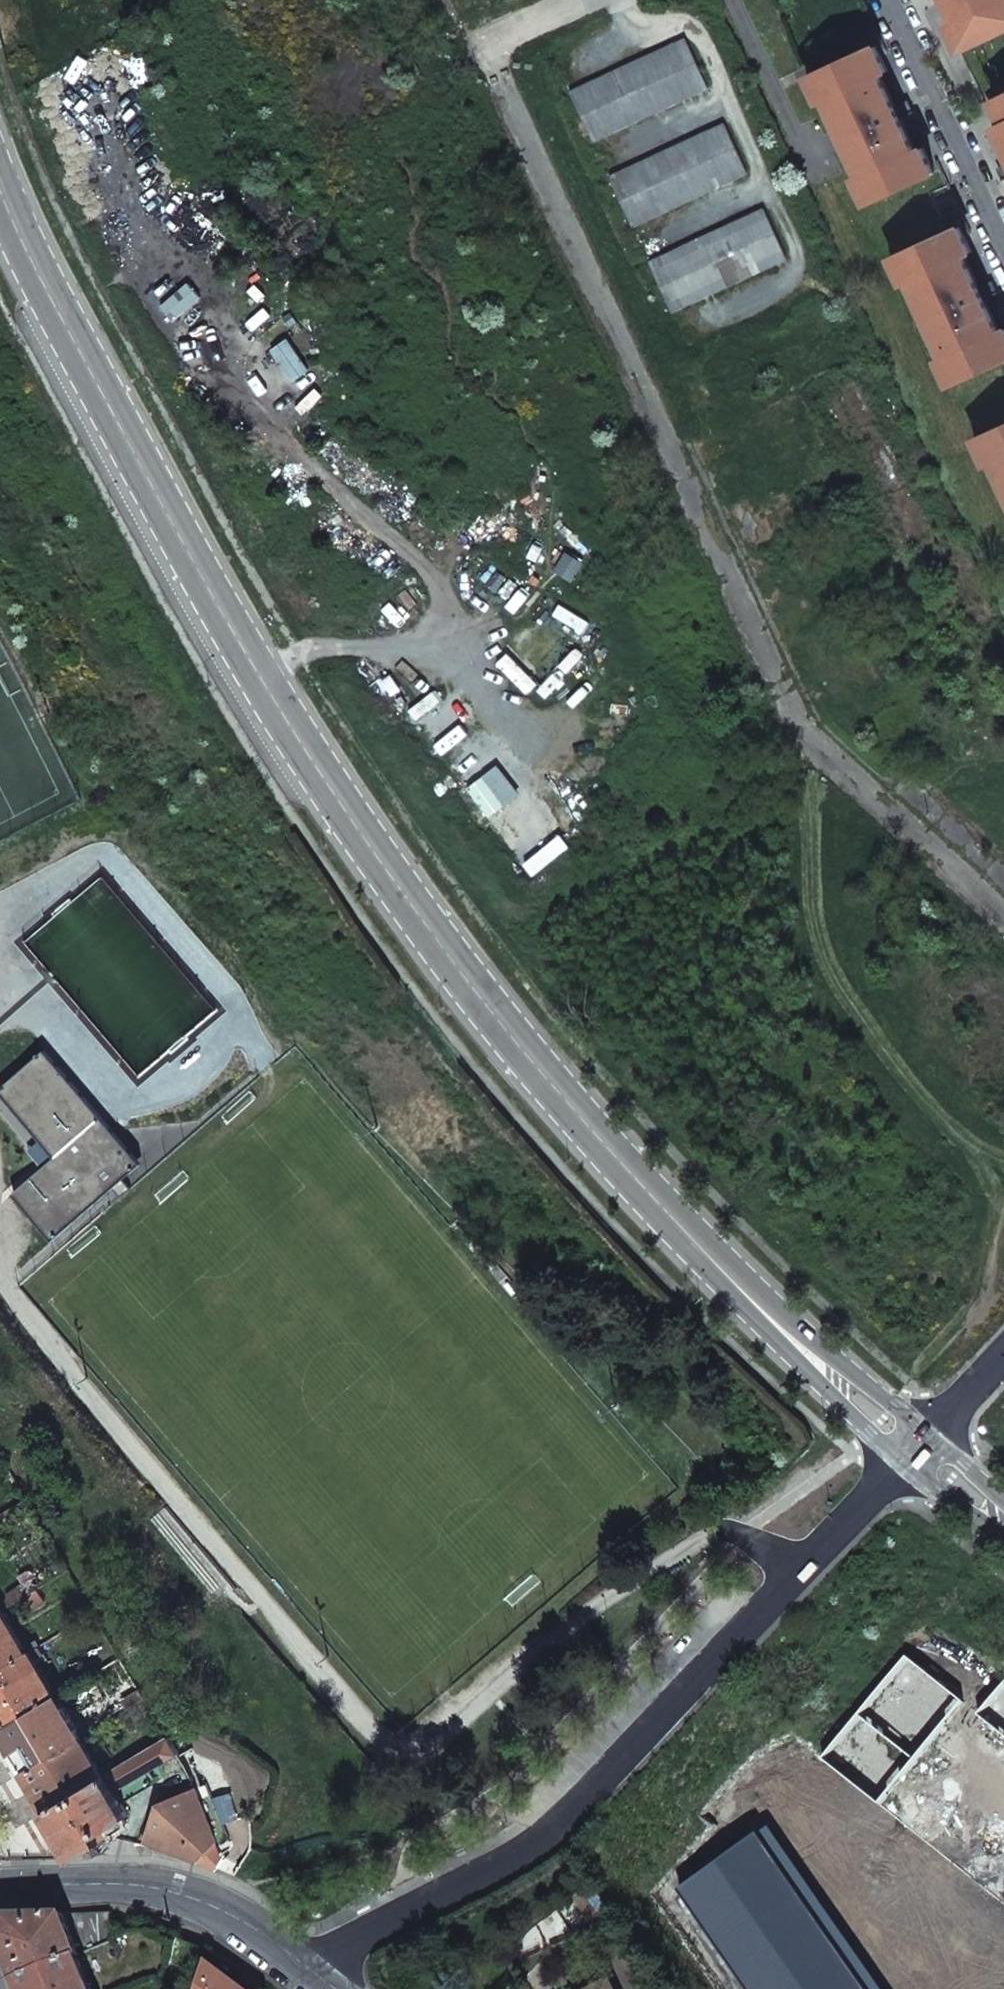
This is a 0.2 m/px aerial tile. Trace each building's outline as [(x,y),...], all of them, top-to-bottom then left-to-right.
[(955,21),(947,26),(959,51),(1003,29),(1003,0),(945,0),(955,21)] [(686,39),(570,94),(593,142),(708,88),(686,39)] [(860,176),(853,180),(865,205),(934,173),(922,147),(914,151),(878,75),(886,71),(875,46),(805,78),(817,103),(825,99),(860,176)] [(994,101),(1003,122),(1003,96),(994,101)] [(995,128),(1003,147),(1003,123),(995,128)] [(725,124),(609,178),(632,227),(748,172),(725,124)] [(765,209),(649,263),(672,312),(788,258),(765,209)] [(950,386),(1003,361),(1003,330),(999,332),(963,257),(971,253),(959,227),(890,260),(902,284),(910,281),(945,357),(938,360),(950,386)] [(976,441),(987,465),(995,462),(1003,482),(1003,427),(976,441)] [(35,968),(8,931),(0,937),(0,994),(35,968)] [(0,1079),(0,1088),(48,1147),(3,1187),(47,1240),(139,1158),(48,1041),(0,1079)] [(3,1612),(26,1597),(39,1590),(41,1588),(37,1579),(9,1597),(0,1605),(0,1606),(3,1612)] [(26,1597),(33,1608),(44,1600),(39,1590),(26,1597)] [(80,1611),(84,1619),(95,1612),(90,1604),(80,1611)] [(28,1653),(3,1612),(0,1613),(0,1670),(28,1653)] [(32,1644),(35,1649),(41,1646),(37,1641),(32,1644)] [(57,1695),(31,1652),(28,1653),(0,1670),(0,1730),(57,1695)] [(23,1773),(82,1738),(57,1695),(0,1730),(0,1736),(15,1761),(23,1773)] [(126,1701),(130,1708),(140,1703),(136,1696),(126,1701)] [(146,1772),(178,1752),(168,1736),(103,1776),(118,1799),(150,1780),(146,1772)] [(42,1805),(46,1811),(103,1776),(82,1738),(23,1773),(42,1805)] [(60,1834),(73,1857),(90,1847),(96,1844),(103,1840),(100,1833),(128,1815),(118,1799),(103,1776),(46,1811),(50,1818),(60,1834)] [(138,1840),(185,1855),(187,1855),(192,1857),(206,1847),(215,1843),(194,1788),(163,1800),(166,1809),(162,1814),(154,1810),(152,1811),(138,1840)] [(154,1810),(162,1814),(166,1809),(163,1800),(161,1801),(157,1803),(154,1810)] [(100,1852),(96,1844),(90,1847),(95,1855),(100,1852)] [(624,1932),(603,1911),(589,1924),(610,1946),(624,1932)] [(110,1912),(62,1913),(79,1955),(112,1942),(110,1912)] [(6,1915),(0,1924),(0,1944),(12,1975),(14,1981),(75,1956),(79,1955),(62,1913),(6,1915)] [(177,1938),(169,1965),(201,1976),(204,1960),(207,1949),(177,1938)] [(14,1981),(18,1988),(88,1988),(75,1956),(14,1981)] [(204,1960),(201,1976),(198,1988),(243,1988),(204,1960)]
